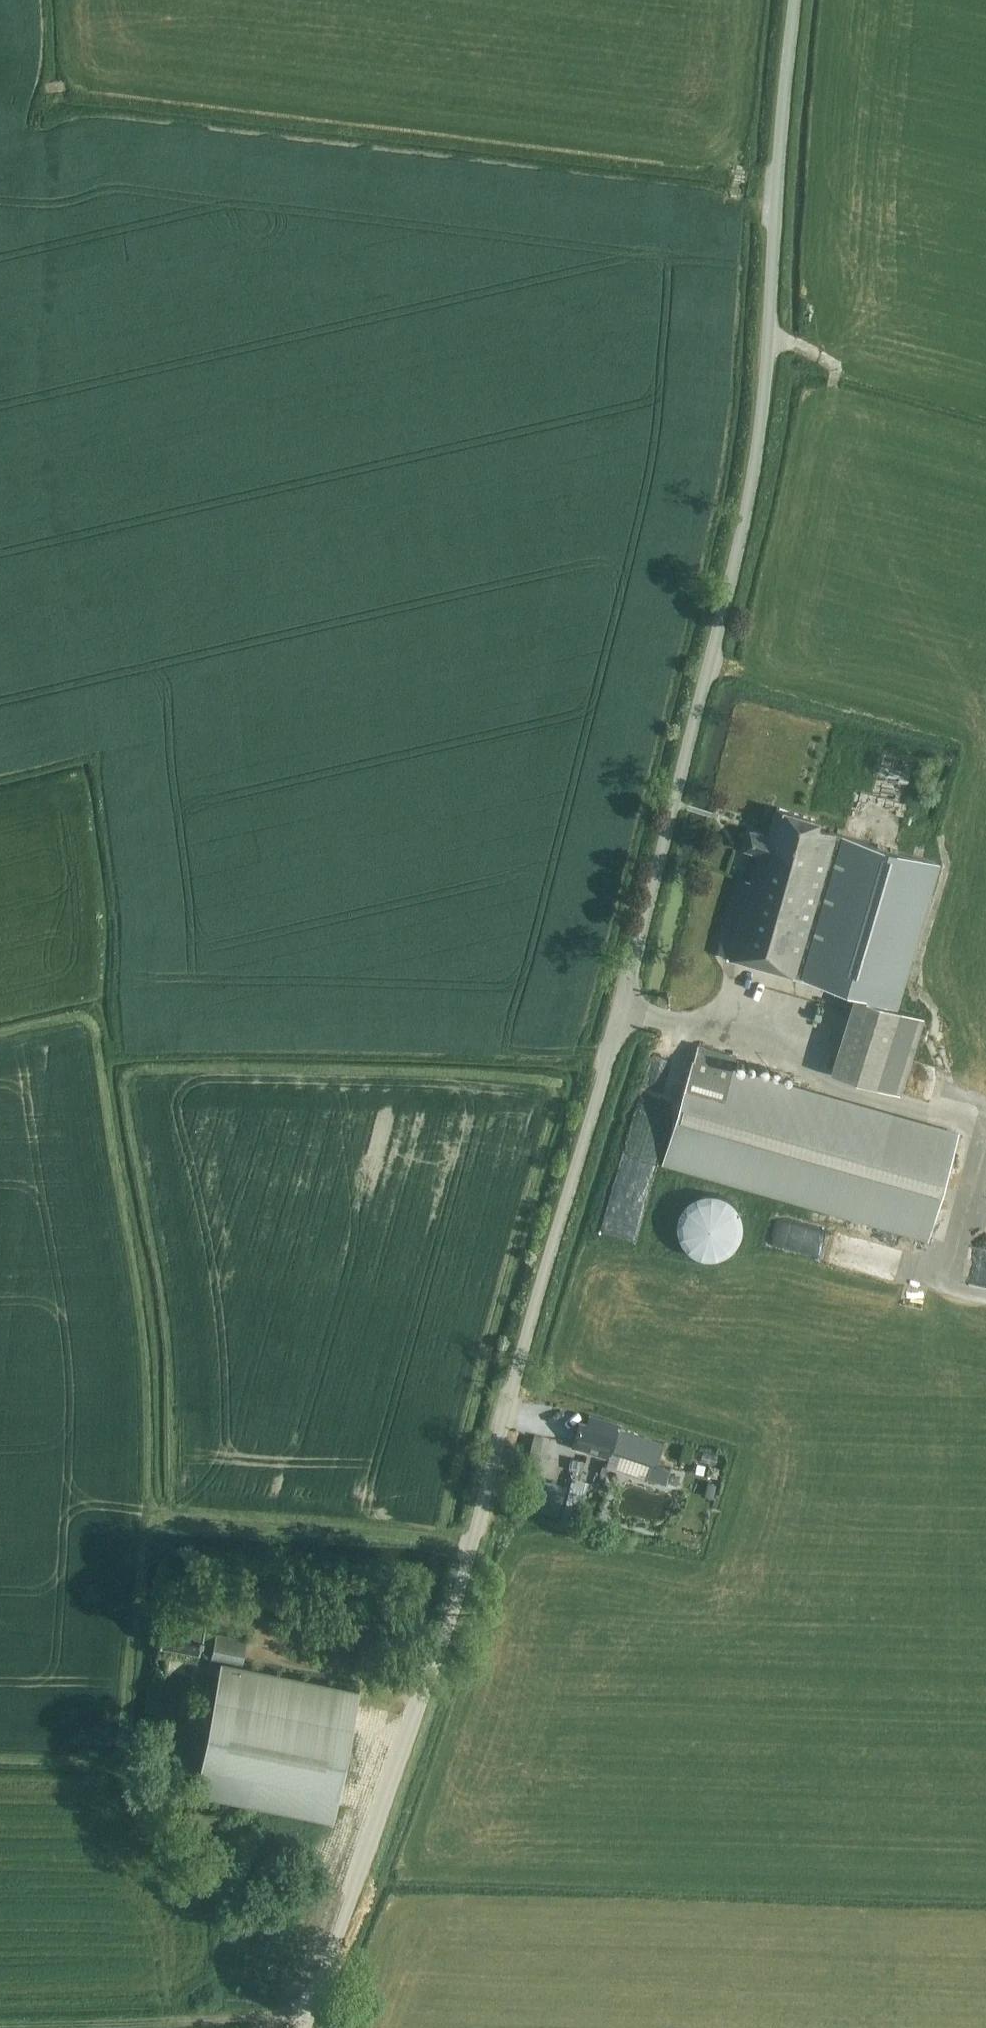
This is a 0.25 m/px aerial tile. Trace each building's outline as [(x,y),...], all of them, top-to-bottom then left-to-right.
[(937,862),(816,826),(818,820),(775,808),(767,836),(749,831),(743,850),(749,851),(741,880),(738,879),(717,952),(895,1003),(900,984),(937,862)] [(902,1093),(926,1016),(854,994),(831,1071),(902,1093)] [(959,1134),(732,1069),(736,1054),(697,1043),(693,1058),(692,1057),(662,1161),(929,1237),(959,1134)] [(713,1192),(711,1192),(708,1192),(705,1193),(702,1193),(699,1194),(697,1195),(694,1196),(692,1198),(690,1200),(687,1202),(686,1204),(684,1206),(682,1208),(681,1211),(680,1214),(679,1216),(678,1219),(678,1222),(678,1225),(678,1228),(678,1230),(679,1233),(680,1236),(681,1239),(682,1241),(684,1244),(686,1246),(688,1248),(690,1250),(692,1252),(694,1253),(697,1254),(699,1256),(702,1256),(705,1257),(708,1257),(711,1257),(713,1257),(716,1257),(719,1256),(722,1256),(724,1254),(727,1253),(729,1252),(732,1250),(734,1248),(736,1246),(737,1244),(739,1241),(740,1239),(741,1236),(742,1233),(743,1230),(743,1228),(743,1225),(743,1222),(743,1219),(742,1216),(741,1214),(740,1211),(739,1208),(737,1206),(736,1204),(734,1202),(732,1200),(729,1198),(727,1196),(724,1195),(722,1194),(719,1193),(716,1193),(713,1192)] [(782,1215),(774,1244),(845,1264),(853,1235),(782,1215)] [(620,1426),(591,1417),(589,1424),(581,1421),(575,1441),(583,1444),(581,1450),(610,1459),(613,1448),(653,1461),(648,1477),(665,1483),(670,1468),(658,1464),(665,1443),(619,1428),(620,1426)] [(681,1458),(690,1460),(695,1444),(685,1442),(681,1458)] [(521,1505),(559,1515),(568,1485),(529,1474),(521,1505)] [(705,1495),(713,1497),(717,1483),(708,1481),(705,1495)] [(573,1482),(567,1499),(582,1504),(587,1486),(573,1482)] [(216,1633),(205,1631),(207,1621),(168,1613),(162,1644),(200,1651),(201,1645),(213,1647),(216,1633)] [(243,1665),(248,1639),(216,1633),(213,1647),(212,1659),(222,1661),(196,1791),(334,1819),(360,1688),(243,1665)]
